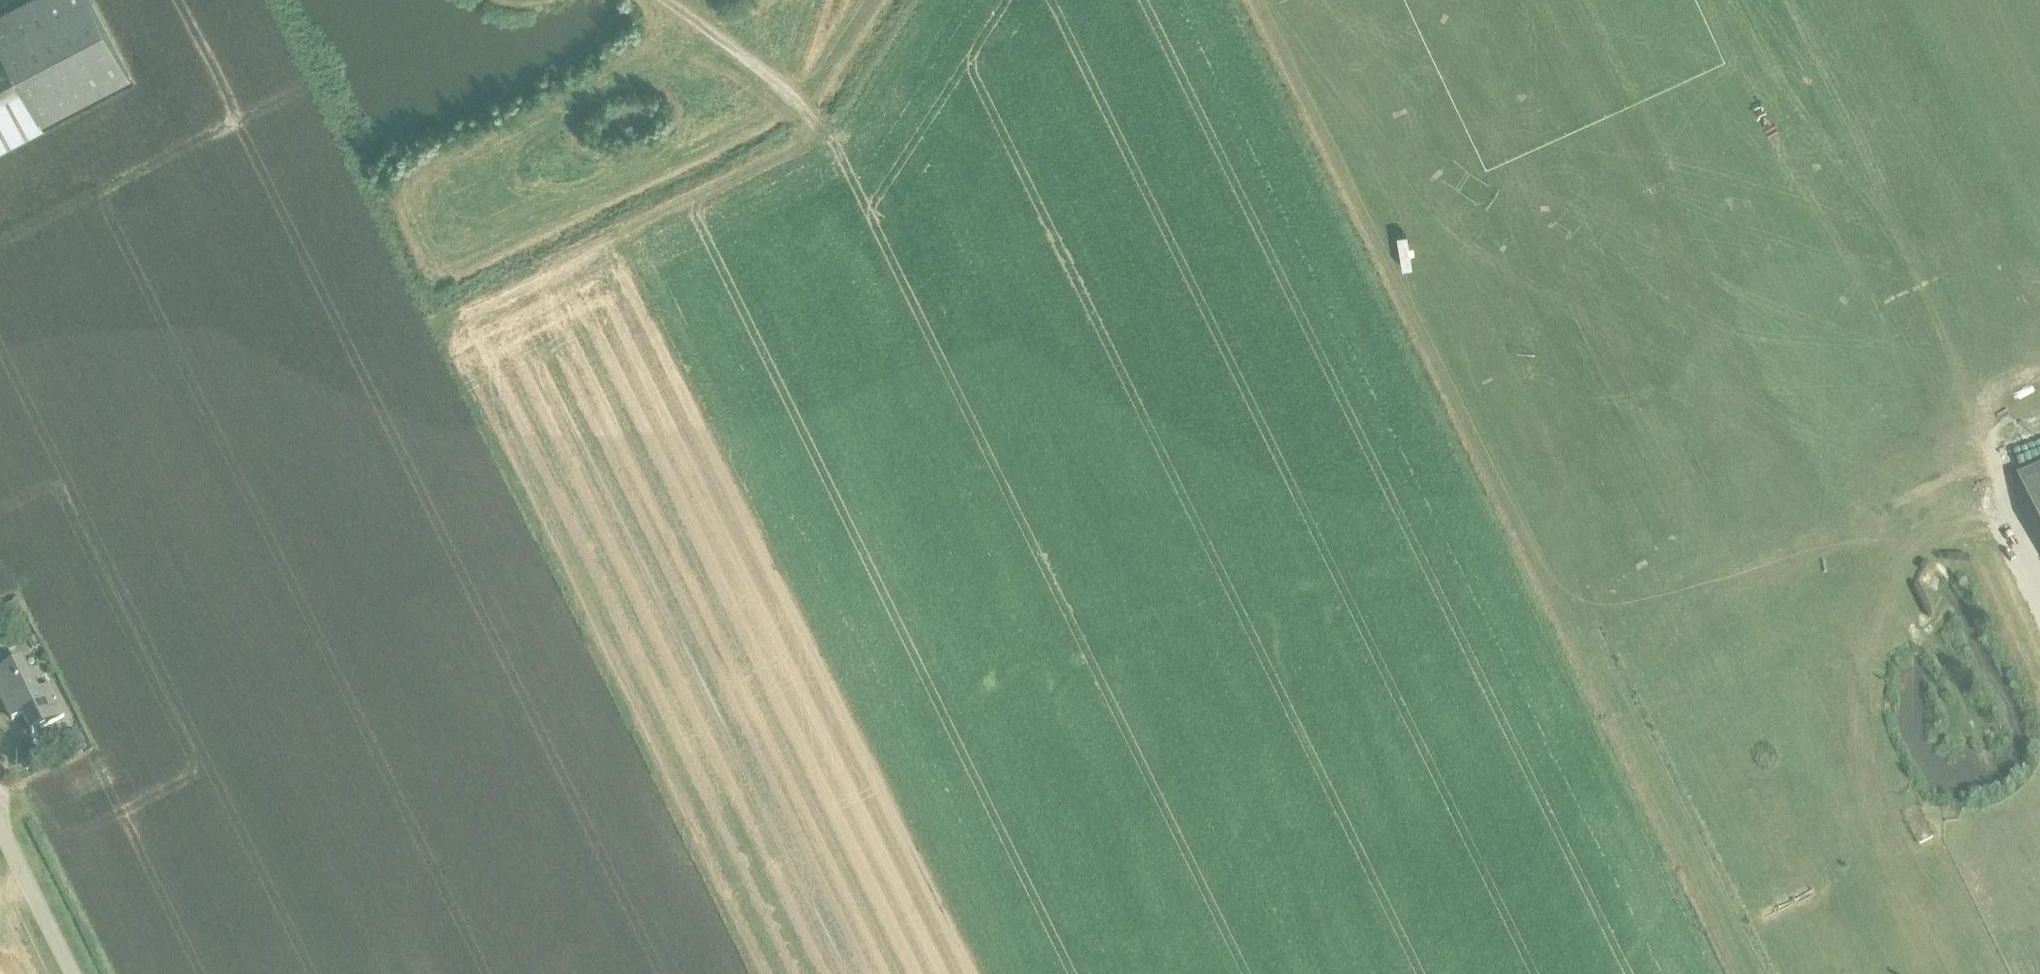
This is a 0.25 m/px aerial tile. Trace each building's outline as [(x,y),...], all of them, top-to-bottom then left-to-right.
[(42,127),(40,123),(130,76),(90,0),(24,0),(0,12),(0,46),(2,50),(0,51),(0,149),(42,127)] [(2019,480),(2039,527),(2039,470),(2019,480)] [(32,734),(64,718),(48,687),(37,693),(21,661),(5,669),(6,671),(0,674),(0,696),(12,720),(25,713),(27,718),(25,720),(32,734)] [(66,737),(73,751),(84,745),(77,732),(66,737)]
